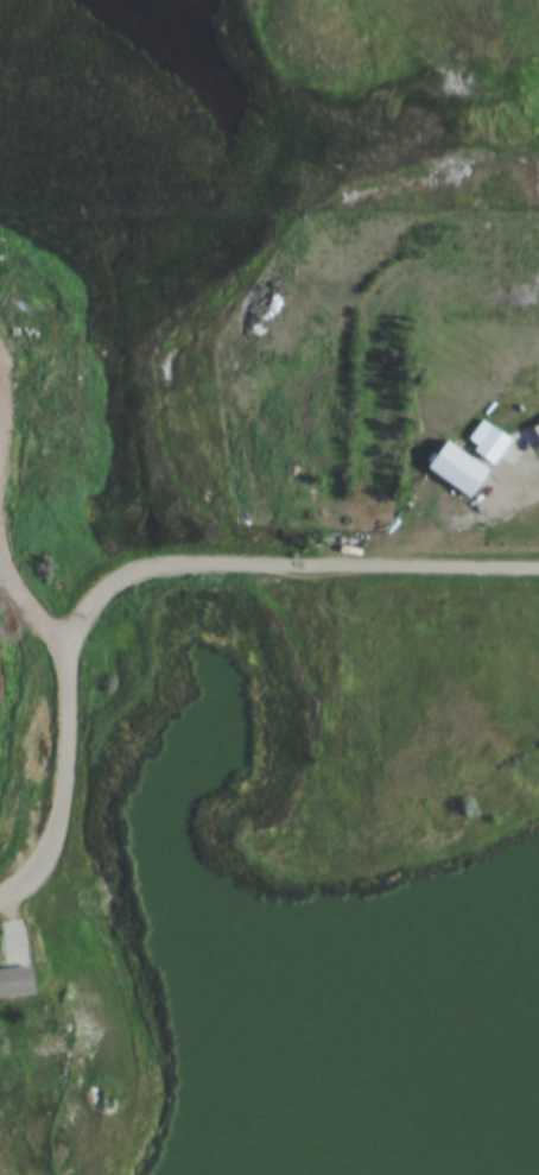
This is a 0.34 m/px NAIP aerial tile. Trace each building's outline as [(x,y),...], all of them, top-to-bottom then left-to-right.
[(474,451),(493,466),(512,441),(492,427),(474,451)] [(489,471),(447,442),(428,469),(469,499),(489,471)] [(32,967),(0,970),(0,998),(35,995),(32,967)]
